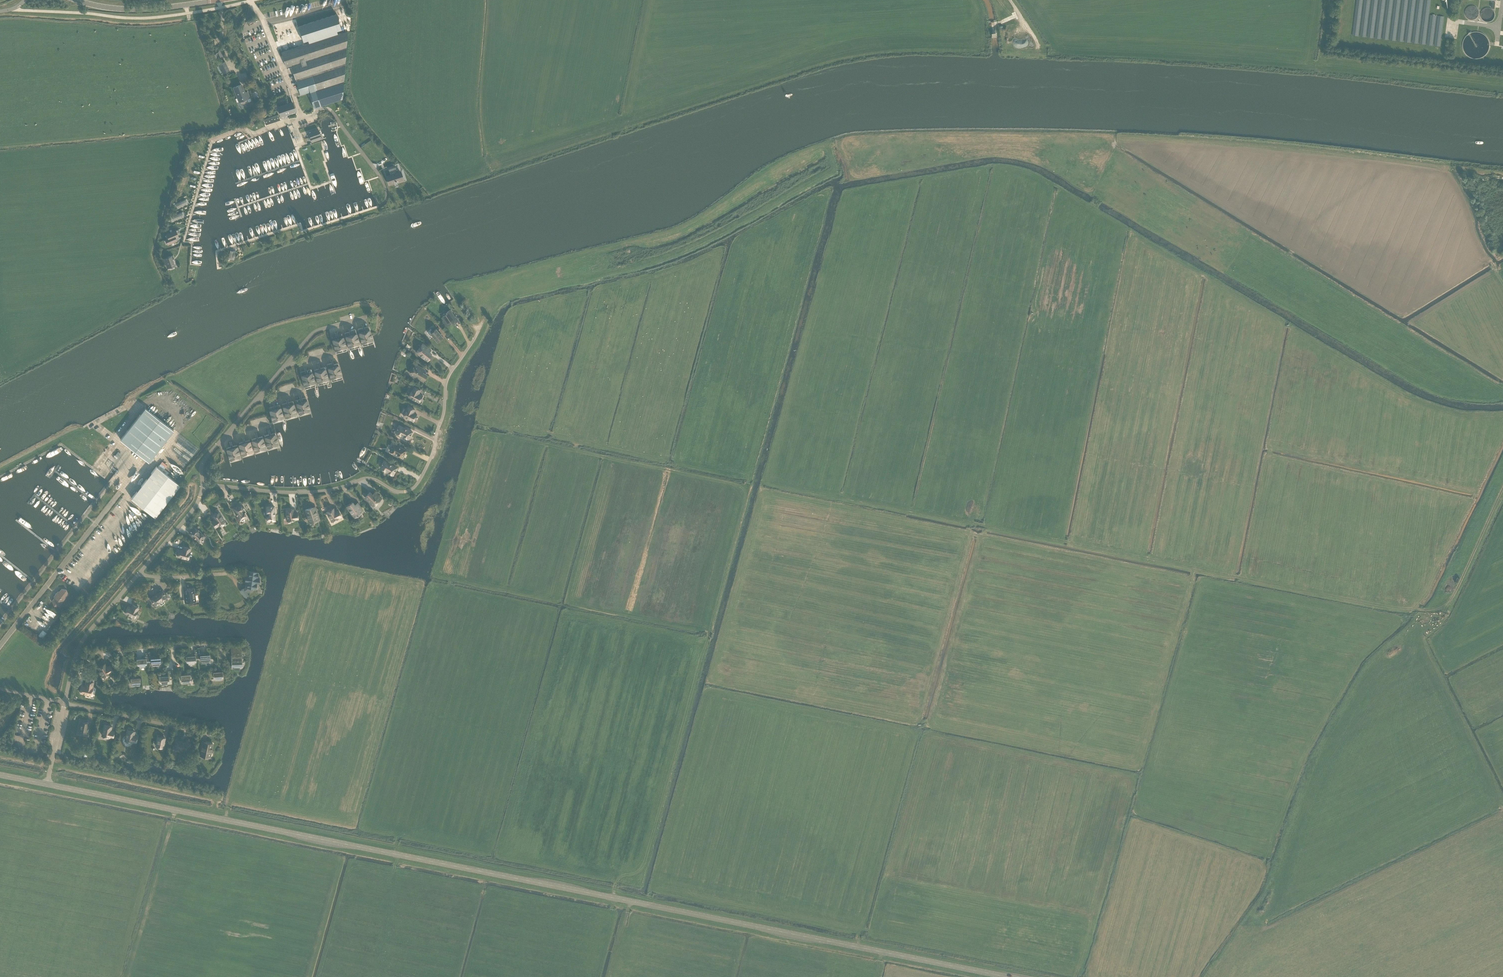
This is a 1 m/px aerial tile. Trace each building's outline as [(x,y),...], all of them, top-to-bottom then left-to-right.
[(337,14),(299,26),(303,42),(305,41),(306,44),(341,33),(340,30),(342,29),(337,14)] [(341,96),(342,96),(347,31),(282,52),(286,67),(291,65),(301,95),(309,92),(314,108),(336,101),(342,99),(341,96)] [(216,55),(217,54),(219,58),(224,55),(220,46),(213,49),(216,55)] [(219,64),(224,73),(229,70),(225,61),(219,64)] [(241,85),(240,85),(233,88),(239,102),(250,97),(247,91),(244,93),(241,85)] [(281,116),(295,111),(292,102),(278,107),(281,116)] [(264,119),(266,124),(280,119),(278,114),(264,119)] [(387,178),(389,185),(394,183),(393,181),(403,178),(401,173),(397,174),(396,170),(389,172),(390,175),(391,175),(391,176),(387,178)] [(171,232),(167,234),(169,238),(175,236),(178,234),(176,230),(172,232),(171,229),(169,230),(171,232)] [(169,238),(166,239),(168,244),(171,242),(172,245),(174,244),(173,241),(177,240),(175,236),(169,238)] [(174,259),(173,256),(165,258),(169,267),(174,266),(172,259),(174,259)] [(450,310),(447,312),(448,314),(443,317),(445,320),(443,321),(445,324),(447,323),(449,325),(456,319),(450,310)] [(364,324),(362,325),(368,345),(373,343),(371,336),(369,328),(365,329),(364,326),(364,325),(364,324)] [(362,346),(368,345),(362,325),(361,325),(362,326),(363,329),(358,331),(362,346)] [(349,350),(355,348),(349,328),(348,329),(349,330),(349,333),(345,334),(349,350)] [(350,328),(349,328),(355,348),(360,347),(356,331),(351,333),(350,329),(351,328),(350,328)] [(438,341),(443,337),(436,329),(433,331),(431,329),(427,332),(430,336),(432,334),(438,341)] [(336,353),(341,352),(336,332),(335,332),(335,333),(336,337),(332,338),(336,353)] [(336,332),(341,352),(347,350),(342,335),(338,336),(337,333),(337,332),(336,332)] [(423,344),(416,352),(427,361),(432,355),(429,353),(431,350),(423,344)] [(331,382),(337,380),(331,360),(330,361),(331,362),(331,363),(327,364),(331,381),(331,382)] [(333,360),(331,360),(337,380),(342,379),(342,378),(338,363),(333,364),(333,361),(333,360)] [(319,364),(318,364),(317,364),(318,365),(318,368),(314,370),(318,385),(329,382),(325,367),(320,368),(319,365),(320,364),(319,364)] [(415,364),(410,374),(424,381),(427,375),(423,372),(424,369),(415,364)] [(310,387),(305,367),(304,368),(303,368),(304,369),(305,372),(301,373),(305,389),(310,387)] [(306,367),(305,367),(310,387),(316,386),(311,370),(307,372),(306,368),(306,367)] [(421,390),(415,387),(413,390),(412,390),(409,397),(419,402),(423,395),(419,393),(421,390)] [(300,396),(305,414),(310,413),(306,399),(302,400),(301,397),(301,396),(301,395),(300,396)] [(299,416),(305,414),(300,396),(299,396),(299,397),(300,400),(296,402),(300,415),(299,415),(299,416)] [(288,399),(287,399),(285,400),(286,401),(287,404),(283,405),(286,419),(297,416),(293,402),(289,404),(288,400),(288,399)] [(273,423),(278,421),(273,403),(272,403),(272,404),(273,404),(274,408),(269,409),(273,423)] [(275,403),(273,403),(278,421),(284,420),(280,406),(275,407),(275,404),(275,403)] [(407,410),(407,409),(403,416),(413,421),(417,414),(413,412),(415,409),(409,406),(407,410)] [(174,430),(145,408),(120,439),(149,462),(174,430)] [(409,439),(412,432),(399,425),(396,432),(400,434),(400,436),(403,438),(404,436),(409,439)] [(270,429),(268,430),(273,448),(279,447),(279,446),(275,433),(270,434),(270,431),(270,429)] [(273,448),(268,430),(267,430),(268,431),(269,434),(264,436),(268,449),(268,450),(273,448)] [(261,452),(256,433),(254,434),(255,435),(256,438),(251,439),(255,453),(261,452)] [(257,433),(256,433),(261,452),(266,450),(262,436),(258,437),(257,434),(257,433)] [(242,457),(248,455),(243,437),(242,437),(241,437),(242,438),(243,441),(239,443),(242,456),(242,457)] [(244,437),(243,437),(248,455),(253,454),(253,453),(249,440),(245,441),(244,438),(244,437)] [(232,441),(230,442),(235,460),(241,459),(241,458),(240,457),(237,445),(232,446),(232,443),(232,442),(232,441)] [(230,462),(235,460),(230,442),(229,442),(230,443),(231,446),(226,448),(227,450),(230,461),(230,462)] [(393,444),(390,451),(394,453),(394,454),(398,456),(398,455),(403,457),(406,450),(393,444)] [(397,468),(384,461),(380,468),(385,470),(386,470),(389,471),(389,472),(393,475),(397,468)] [(154,517),(180,485),(156,466),(131,498),(154,517)] [(370,492),(365,498),(374,506),(381,499),(375,492),(373,495),(370,492)] [(353,502),(347,506),(355,517),(363,511),(357,503),(355,505),(353,502)] [(247,517),(240,504),(233,508),(240,521),(247,517)] [(274,506),(266,507),(266,512),(266,516),(267,516),(267,521),(275,521),(274,506)] [(315,507),(305,510),(309,523),(319,520),(315,507)] [(333,508),(327,512),(332,522),(338,518),(341,516),(338,510),(335,512),(333,508)] [(298,519),(297,512),(294,513),(293,509),(286,510),(287,521),(295,520),(295,519),(298,519)] [(218,526),(225,522),(219,512),(212,517),(215,520),(212,522),(215,527),(218,525),(218,526)] [(194,527),(189,533),(200,542),(205,536),(194,527)] [(179,549),(177,556),(188,559),(190,552),(189,552),(190,548),(184,547),(183,550),(179,549)] [(246,577),(246,578),(245,579),(247,581),(246,586),(246,587),(244,589),(244,588),(240,591),(245,598),(249,595),(247,592),(250,589),(250,587),(255,588),(256,583),(258,583),(259,577),(257,577),(258,572),(248,571),(247,576),(246,577)] [(195,601),(193,588),(186,590),(187,593),(184,594),(185,602),(195,601)] [(59,606),(68,594),(66,589),(61,589),(59,591),(58,591),(54,596),(54,598),(52,601),(54,605),(59,606)] [(162,589),(149,599),(154,606),(155,605),(157,607),(168,599),(167,597),(168,596),(162,589)] [(122,601),(129,605),(131,600),(124,596),(122,601)] [(131,608),(128,606),(124,613),(134,618),(138,611),(137,611),(139,607),(133,605),(131,608)] [(47,633),(42,630),(38,635),(42,639),(47,633)] [(241,648),(231,648),(232,666),(234,666),(234,668),(240,667),(240,666),(242,666),(241,648)] [(196,659),(198,659),(198,653),(195,654),(195,655),(186,656),(187,662),(188,662),(189,664),(194,664),(194,662),(196,662),(196,659)] [(198,653),(198,659),(201,658),(201,660),(202,660),(202,663),(209,662),(209,659),(210,659),(209,654),(201,655),(200,653),(198,653)] [(146,662),(149,661),(148,656),(145,656),(146,658),(137,659),(137,665),(139,665),(139,667),(145,666),(145,665),(146,664),(146,662)] [(148,656),(149,661),(151,661),(151,663),(152,663),(153,666),(160,665),(159,662),(160,662),(160,657),(151,658),(151,656),(148,656)] [(105,664),(98,667),(104,677),(110,673),(113,671),(110,665),(107,667),(105,664)] [(213,672),(214,678),(215,678),(216,680),(221,679),(221,678),(223,677),(222,671),(213,672)] [(181,675),(181,680),(182,680),(183,683),(190,683),(189,680),(190,679),(190,674),(181,675)] [(171,675),(168,676),(168,675),(159,676),(160,682),(161,682),(161,684),(167,684),(167,682),(169,682),(169,679),(171,679),(171,675)] [(132,686),(139,685),(139,683),(140,682),(140,677),(131,678),(131,683),(132,683),(132,686)] [(86,686),(82,685),(80,693),(91,695),(92,688),(93,684),(86,683),(86,686)] [(86,733),(88,723),(81,722),(79,732),(86,733)] [(111,730),(112,726),(104,725),(102,736),(112,738),(114,731),(111,730)] [(134,735),(135,731),(127,730),(125,741),(136,743),(137,736),(134,735)] [(165,738),(158,736),(156,748),(162,749),(165,738)] [(190,743),(176,740),(174,748),(179,749),(180,748),(184,749),(183,750),(188,751),(190,743)] [(210,757),(213,743),(202,741),(199,755),(210,757)]
